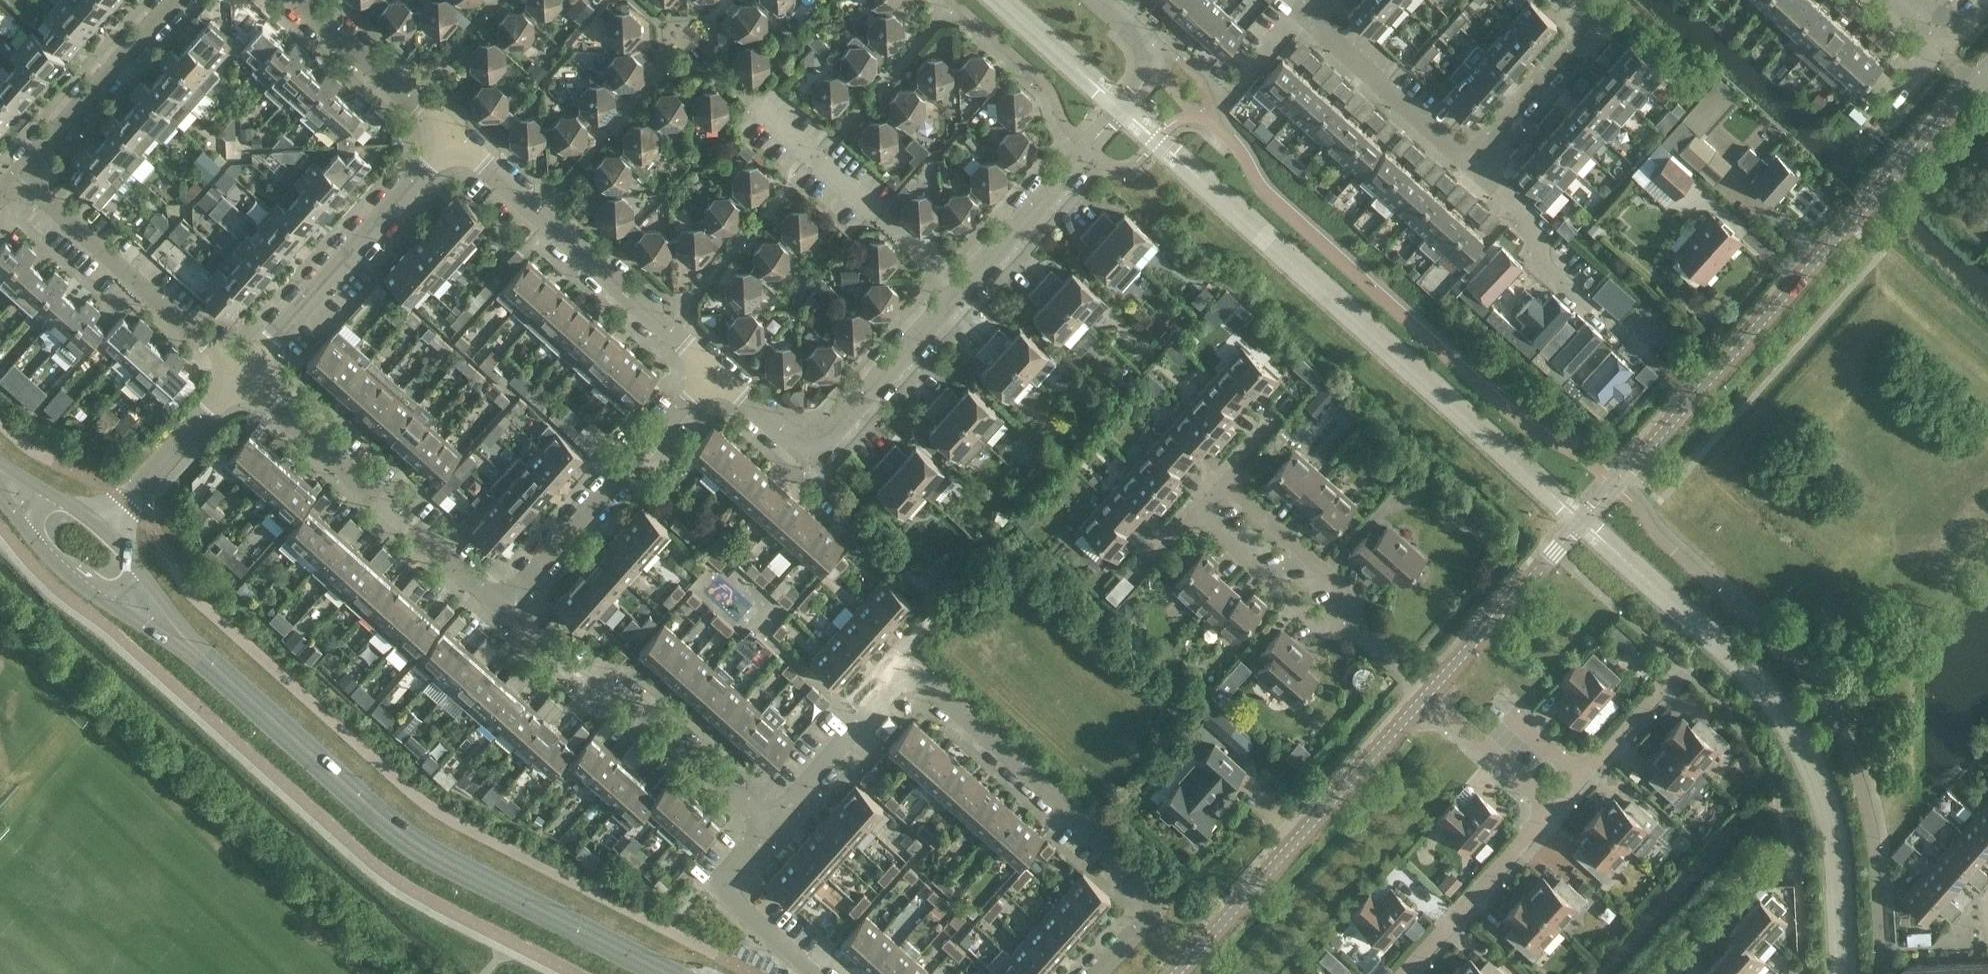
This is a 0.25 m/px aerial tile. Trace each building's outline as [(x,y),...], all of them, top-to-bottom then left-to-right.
[(70,0),(60,0),(50,11),(84,41),(98,25),(70,0)] [(103,0),(70,0),(98,25),(112,9),(103,0)] [(112,9),(120,0),(103,0),(112,9)] [(387,0),(380,0),(374,7),(379,12),(380,26),(390,36),(404,35),(413,24),(413,11),(402,1),(390,2),(387,0)] [(413,11),(413,24),(421,24),(432,33),(446,33),(455,22),(454,8),(445,0),(429,0),(421,10),(413,11)] [(454,8),(460,2),(474,1),(475,0),(445,0),(454,8)] [(521,12),(531,21),(537,15),(550,14),(560,4),(560,0),(526,0),(526,6),(521,12)] [(585,21),(596,4),(589,0),(575,0),(568,10),(585,21)] [(742,38),(755,38),(765,27),(764,13),(769,7),(761,0),(757,0),(754,4),(740,5),(730,15),(731,29),(742,38)] [(1173,11),(1183,0),(1160,0),(1173,11)] [(1173,11),(1189,26),(1212,0),(1183,0),(1173,11)] [(1189,26),(1205,40),(1228,14),(1212,0),(1189,26)] [(1365,0),(1359,0),(1347,14),(1373,37),(1388,20),(1365,0)] [(1398,0),(1365,0),(1388,20),(1402,4),(1398,0)] [(1763,2),(1779,17),(1794,0),(1765,0),(1763,2)] [(1779,17),(1796,31),(1820,4),(1815,0),(1794,0),(1779,17)] [(1530,1),(1515,18),(1541,41),(1556,24),(1530,1)] [(615,4),(614,12),(605,23),(605,37),(616,46),(616,54),(630,53),(630,45),(639,35),(638,21),(628,12),(627,4),(615,4)] [(1803,55),(1836,19),(1820,4),(1796,31),(1787,41),(1803,55)] [(890,6),(877,7),(877,15),(867,26),(869,40),(879,49),(893,48),(902,38),(901,24),(891,14),(890,6)] [(1862,22),(1871,13),(1863,6),(1855,15),(1862,22)] [(84,41),(50,11),(44,18),(52,25),(43,35),(69,58),(84,41)] [(1470,18),(1461,11),(1453,20),(1461,28),(1470,18)] [(498,37),(493,43),(503,52),(509,46),(523,45),(532,35),(531,21),(521,12),(507,12),(497,23),(498,37)] [(1869,28),(1878,19),(1871,13),(1862,22),(1869,28)] [(1228,14),(1205,40),(1206,41),(1204,44),(1204,47),(1205,50),(1208,52),(1211,53),(1214,52),(1216,50),(1222,55),(1245,29),(1228,14)] [(1541,41),(1515,18),(1501,34),(1527,57),(1541,41)] [(1819,70),(1852,33),(1836,19),(1803,55),(1819,70)] [(210,20),(202,30),(187,46),(212,69),(227,52),(233,52),(232,35),(227,35),(210,20)] [(1461,28),(1453,20),(1444,29),(1453,37),(1461,28)] [(238,34),(232,35),(233,52),(239,52),(256,66),(278,41),(262,26),(247,42),(238,34)] [(65,61),(31,32),(17,48),(50,78),(65,61)] [(1835,84),(1868,48),(1852,33),(1819,70),(1835,84)] [(1501,34),(1486,50),(1512,73),(1527,57),(1501,34)] [(846,43),(850,46),(849,46),(840,57),(841,71),(851,80),(865,79),(874,69),(873,55),(879,49),(869,40),(865,43),(857,36),(852,36),(846,43)] [(1903,42),(1896,36),(1888,45),(1895,52),(1903,42)] [(755,38),(742,38),(742,46),(733,57),(734,71),(744,80),(758,79),(767,69),(767,55),(756,46),(755,38)] [(794,53),(800,52),(803,51),(801,40),(792,42),(794,53)] [(278,41),(256,66),(252,71),(268,85),(302,48),(295,42),(288,50),(278,41)] [(1611,57),(1618,49),(1611,42),(1603,50),(1611,57)] [(481,77),(481,85),(495,84),(494,76),(504,66),(503,52),(493,43),(479,43),(469,54),(470,68),(481,77)] [(1441,51),(1432,43),(1424,52),(1432,60),(1441,51)] [(1630,44),(1615,60),(1650,92),(1665,75),(1630,44)] [(212,69),(187,46),(179,56),(170,49),(164,55),(205,92),(220,76),(212,69)] [(813,46),(803,57),(804,64),(823,63),(823,56),(813,46)] [(50,78),(17,48),(10,56),(18,63),(10,72),(35,94),(50,78)] [(288,95),(311,70),(301,62),(308,54),(302,48),(268,85),(264,90),(280,104),(288,95)] [(1868,48),(1844,74),(1861,90),(1885,63),(1868,48)] [(1512,73),(1486,50),(1472,66),(1498,90),(1512,73)] [(1611,57),(1603,50),(1596,59),(1603,65),(1611,57)] [(1307,66),(1315,56),(1309,51),(1300,60),(1307,66)] [(1432,60),(1424,52),(1415,61),(1424,69),(1432,60)] [(630,53),(616,54),(607,64),(607,79),(603,84),(602,85),(612,94),(618,88),(632,87),(641,77),(641,63),(630,53)] [(205,92),(164,55),(159,62),(167,69),(158,79),(191,108),(205,92)] [(968,57),(958,67),(959,81),(969,90),(984,89),(990,95),(999,85),(992,79),(992,65),(982,56),(968,57)] [(1313,72),(1322,62),(1315,56),(1307,66),(1313,72)] [(916,69),(917,83),(928,93),(942,92),(951,81),(959,81),(958,67),(950,68),(940,58),(926,59),(916,69)] [(1259,86),(1276,101),(1299,75),(1282,60),(1259,86)] [(1650,92),(1615,60),(1600,76),(1635,108),(1636,106),(1640,106),(1648,97),(1648,93),(1650,92)] [(1472,66),(1457,82),(1483,106),(1498,90),(1472,66)] [(311,70),(288,95),(304,110),(334,77),(327,71),(320,79),(311,70)] [(846,86),(851,80),(841,71),(835,77),(821,77),(812,88),(813,102),(823,111),(837,111),(846,100),(846,86)] [(10,72),(1,82),(0,80),(0,92),(21,111),(35,94),(10,72)] [(589,72),(590,85),(588,85),(579,96),(580,110),(574,116),(585,125),(590,119),(604,118),(613,108),(612,94),(602,85),(603,84),(589,72)] [(1582,89),(1589,81),(1582,74),(1575,82),(1582,89)] [(1299,75),(1276,101),(1292,115),(1315,89),(1299,75)] [(1635,108),(1600,76),(1586,92),(1621,124),(1635,108)] [(334,77),(304,110),(320,124),(343,99),(333,91),(341,83),(334,77)] [(191,108),(158,79),(150,88),(142,81),(136,87),(177,124),(191,108)] [(1339,95),(1347,85),(1341,80),(1332,89),(1339,95)] [(1483,106),(1457,82),(1442,99),(1468,122),(1483,106)] [(1582,89),(1575,82),(1567,91),(1575,98),(1582,89)] [(889,101),(889,115),(900,124),(899,124),(907,132),(913,131),(915,128),(915,122),(923,113),(922,99),(928,93),(917,83),(912,89),(898,90),(889,101)] [(495,84),(481,85),(472,95),(473,110),(483,119),(497,118),(503,123),(512,113),(506,108),(506,94),(495,84)] [(1005,90),(999,85),(990,95),(996,100),(996,114),(1007,124),(1020,123),(1030,113),(1029,99),(1019,89),(1005,90)] [(1345,101),(1354,91),(1347,85),(1339,95),(1345,101)] [(177,124),(136,87),(130,94),(138,101),(129,111),(162,140),(177,124)] [(1315,89),(1292,115),(1308,129),(1331,104),(1315,89)] [(692,101),(684,102),(685,116),(693,115),(703,125),(717,124),(727,114),(726,99),(715,90),(701,91),(692,101)] [(0,92),(0,121),(6,127),(21,111),(0,92)] [(651,118),(646,124),(656,133),(662,127),(676,126),(685,116),(684,102),(674,92),(660,93),(650,104),(651,118)] [(1621,124),(1586,92),(1571,109),(1604,139),(1612,139),(1620,130),(1620,125),(1621,124)] [(343,99),(320,124),(337,140),(337,146),(354,144),(354,138),(345,130),(360,114),(343,99)] [(1243,115),(1250,107),(1241,100),(1234,107),(1243,115)] [(1331,104),(1308,129),(1324,144),(1347,118),(1331,104)] [(1553,121),(1561,113),(1553,106),(1546,115),(1553,121)] [(1666,130),(1680,113),(1671,106),(1657,122),(1666,130)] [(1731,164),(1715,149),(1702,138),(1719,118),(1706,107),(1672,145),(1714,183),(1731,164)] [(1377,129),(1386,120),(1373,108),(1365,118),(1377,129)] [(1604,139),(1571,109),(1557,125),(1590,155),(1604,139)] [(162,140),(129,111),(121,120),(113,113),(107,120),(140,150),(154,134),(161,141),(162,140)] [(518,119),(512,113),(503,123),(509,129),(510,143),(520,152),(534,152),(544,141),(543,127),(532,118),(518,119)] [(894,130),(899,124),(900,124),(889,115),(884,121),(870,121),(861,132),(861,146),(872,155),(886,154),(895,144),(894,130)] [(1553,121),(1546,115),(1538,123),(1546,130),(1553,121)] [(551,127),(543,127),(544,141),(552,140),(562,150),(576,149),(585,139),(585,125),(574,116),(560,116),(551,127)] [(1347,118),(1324,144),(1340,158),(1363,132),(1347,118)] [(1254,130),(1270,137),(1275,126),(1259,119),(1254,130)] [(107,120),(106,120),(100,127),(109,134),(100,143),(131,171),(146,155),(140,150),(107,120)] [(1020,123),(1007,124),(1007,132),(998,142),(999,156),(1009,165),(1023,165),(1032,154),(1032,140),(1021,131),(1020,123)] [(623,149),(618,155),(628,164),(629,163),(636,168),(642,168),(645,164),(644,158),(648,157),(657,147),(656,133),(646,124),(632,124),(623,135),(623,149)] [(1590,155),(1557,125),(1542,141),(1576,171),(1590,155)] [(290,162),(303,150),(287,132),(273,144),(290,162)] [(1275,132),(1267,141),(1297,170),(1305,162),(1275,132)] [(1363,132),(1340,158),(1357,173),(1380,147),(1363,132)] [(849,146),(854,141),(847,135),(842,140),(849,146)] [(915,136),(908,145),(921,156),(928,147),(915,136)] [(1524,154),(1532,145),(1524,138),(1517,147),(1524,154)] [(1576,171),(1542,141),(1528,157),(1563,189),(1578,172),(1576,171)] [(131,171),(100,143),(92,153),(84,145),(78,152),(117,187),(131,171)] [(748,159),(755,151),(745,143),(739,151),(748,159)] [(1409,158),(1418,148),(1411,143),(1403,152),(1409,158)] [(371,165),(355,151),(354,144),(337,146),(337,152),(323,168),(348,191),(371,165)] [(192,162),(209,178),(223,163),(205,147),(192,162)] [(1524,154),(1517,147),(1509,155),(1517,162),(1524,154)] [(1415,163),(1424,154),(1418,148),(1409,158),(1415,163)] [(1798,175),(1776,155),(1775,155),(1767,164),(1750,148),(1738,161),(1748,170),(1751,166),(1759,173),(1751,182),(1774,202),(1798,175)] [(117,187),(78,152),(72,159),(80,166),(71,176),(96,199),(110,183),(116,188),(117,187)] [(1384,152),(1361,177),(1378,192),(1401,167),(1384,152)] [(606,189),(606,197),(620,197),(620,188),(629,178),(628,164),(618,155),(604,156),(595,166),(596,180),(606,189)] [(993,162),(980,163),(972,157),(963,167),(970,173),(971,187),(981,196),(995,196),(1004,185),(1003,171),(1009,165),(999,156),(993,162)] [(1675,197),(1692,178),(1669,156),(1651,175),(1675,197)] [(1563,189),(1528,157),(1513,174),(1539,197),(1534,201),(1544,210),(1563,189)] [(240,169),(240,163),(230,164),(226,169),(234,176),(240,169)] [(733,191),(727,197),(738,206),(743,200),(757,199),(767,189),(766,175),(755,165),(741,166),(732,177),(733,191)] [(1386,216),(1394,207),(1417,181),(1401,167),(1378,192),(1370,201),(1386,216)] [(348,191),(323,168),(314,177),(306,170),(300,177),(333,207),(348,191)] [(234,176),(226,169),(216,179),(223,185),(231,176),(233,177),(234,176)] [(1441,187),(1450,177),(1443,171),(1435,181),(1441,187)] [(333,207),(300,177),(294,184),(302,191),(294,200),(319,223),(333,207)] [(1448,192),(1456,183),(1450,177),(1441,187),(1448,192)] [(210,209),(227,192),(216,181),(199,198),(210,209)] [(1417,181),(1394,207),(1410,221),(1433,195),(1417,181)] [(194,196),(201,188),(195,182),(187,190),(194,196)] [(951,194),(942,205),(943,218),(953,228),(967,227),(977,217),(976,202),(981,196),(971,187),(965,193),(951,194)] [(1433,195),(1410,221),(1426,236),(1450,210),(1433,195)] [(483,220),(456,196),(441,213),(468,237),(483,220)] [(935,218),(943,218),(942,205),(934,205),(924,196),(909,196),(900,207),(901,221),(911,230),(926,229),(935,218)] [(620,197),(606,197),(597,208),(598,222),(608,231),(623,230),(629,236),(638,225),(632,220),(631,206),(620,197)] [(705,222),(700,228),(710,237),(715,231),(729,230),(739,220),(738,206),(727,197),(714,197),(704,208),(705,222)] [(319,223),(294,200),(285,209),(277,202),(271,209),(304,239),(319,223)] [(1480,221),(1488,211),(1475,200),(1467,210),(1480,221)] [(304,239),(271,209),(257,225),(259,227),(290,255),(304,239)] [(782,235),(777,241),(787,250),(793,244),(807,243),(816,233),(815,219),(805,209),(791,210),(781,221),(782,235)] [(1102,210),(1090,223),(1140,267),(1159,246),(1123,213),(1115,222),(1102,210)] [(1450,210),(1426,236),(1442,250),(1466,224),(1450,210)] [(476,245),(441,213),(427,229),(462,260),(476,245)] [(1703,281),(1740,240),(1711,213),(1674,254),(1703,281)] [(164,229),(168,225),(159,216),(155,221),(164,229)] [(164,229),(155,221),(145,232),(154,241),(164,229)] [(1140,267),(1090,223),(1079,236),(1092,248),(1084,257),(1111,281),(1112,280),(1121,288),(1140,267)] [(1485,252),(1477,245),(1482,239),(1466,224),(1442,250),(1436,258),(1452,273),(1461,263),(1468,270),(1485,252)] [(644,231),(638,225),(629,236),(635,241),(635,255),(646,265),(660,264),(669,253),(668,239),(658,230),(644,231)] [(290,255),(259,227),(250,237),(248,235),(242,241),(275,271),(290,255)] [(676,239),(668,239),(669,253),(677,253),(687,262),(701,262),(711,251),(710,237),(700,228),(686,229),(676,239)] [(462,260),(427,229),(412,245),(448,277),(462,260)] [(0,247),(0,280),(29,248),(22,242),(15,250),(5,241),(0,247)] [(275,271),(242,241),(236,248),(244,255),(236,265),(261,287),(275,271)] [(754,266),(749,272),(759,281),(765,275),(779,274),(788,264),(787,250),(777,241),(763,241),(753,252),(754,266)] [(871,275),(872,283),(885,283),(885,275),(895,264),(894,250),(883,241),(869,241),(860,252),(861,266),(871,275)] [(448,277),(412,245),(398,261),(425,285),(433,293),(448,277)] [(1522,264),(1502,245),(1465,283),(1488,303),(1522,264)] [(0,280),(0,282),(15,296),(38,270),(29,262),(36,254),(29,248),(0,280)] [(523,256),(516,250),(507,259),(514,265),(523,256)] [(527,260),(503,287),(520,302),(544,275),(527,260)] [(425,285),(398,261),(383,278),(410,302),(425,285)] [(261,287),(236,265),(227,274),(219,267),(213,274),(246,303),(261,287)] [(860,279),(860,267),(843,267),(843,280),(860,279)] [(1050,268),(1038,281),(1087,325),(1106,303),(1071,272),(1063,280),(1050,268)] [(38,270),(15,296),(32,310),(61,277),(55,271),(47,279),(38,270)] [(737,306),(737,314),(751,313),(751,305),(760,295),(759,281),(749,272),(735,272),(725,283),(726,297),(737,306)] [(246,303),(213,274),(208,280),(216,287),(206,298),(231,320),(246,303)] [(494,289),(501,280),(494,274),(486,282),(494,289)] [(528,325),(560,289),(544,275),(520,302),(512,310),(528,325)] [(61,277),(32,310),(48,325),(70,299),(61,291),(68,283),(61,277)] [(1087,325),(1038,281),(1027,294),(1040,306),(1032,315),(1059,339),(1060,338),(1069,346),(1087,325)] [(494,289),(486,282),(478,291),(486,298),(494,289)] [(379,283),(372,290),(382,299),(388,292),(379,283)] [(863,308),(858,314),(868,323),(873,317),(887,316),(897,306),(896,292),(885,283),(872,283),(862,294),(863,308)] [(1216,326),(1239,300),(1226,288),(1203,314),(1216,326)] [(544,339),(576,304),(560,289),(528,325),(544,339)] [(1561,298),(1535,326),(1547,338),(1573,309),(1561,298)] [(70,299),(48,325),(64,339),(94,306),(87,300),(80,308),(70,299)] [(560,354),(592,318),(576,304),(544,339),(560,354)] [(405,320),(411,312),(403,305),(396,312),(405,320)] [(94,306),(64,339),(80,354),(103,329),(93,320),(100,312),(94,306)] [(465,321),(472,313),(465,306),(457,314),(465,321)] [(1494,307),(1485,317),(1517,347),(1526,337),(1494,307)] [(414,327),(420,320),(411,312),(405,320),(414,327)] [(751,313),(737,314),(728,325),(728,339),(739,348),(753,347),(759,353),(768,342),(762,337),(761,323),(751,313)] [(465,321),(457,314),(449,323),(457,330),(465,321)] [(835,339),(830,345),(840,354),(846,348),(860,347),(869,337),(868,323),(858,314),(844,314),(834,325),(835,339)] [(123,316),(100,341),(117,356),(147,323),(140,317),(133,325),(123,316)] [(576,368),(608,333),(592,318),(560,354),(576,368)] [(1552,355),(1569,372),(1602,335),(1585,320),(1552,355)] [(147,323),(117,356),(133,371),(155,346),(146,337),(153,329),(147,323)] [(998,326),(987,339),(1027,375),(1046,354),(1019,329),(1011,338),(998,326)] [(337,329),(331,336),(307,363),(323,378),(354,344),(337,329)] [(437,349),(444,341),(435,333),(429,341),(437,349)] [(600,374),(625,347),(608,333),(576,368),(592,383),(600,374)] [(463,351),(464,350),(470,344),(460,335),(453,342),(463,351)] [(1027,375),(987,339),(975,352),(988,364),(981,373),(1007,397),(1027,375)] [(446,356),(453,349),(444,341),(437,349),(446,356)] [(774,348),(768,342),(759,353),(765,358),(766,372),(776,381),(790,381),(799,370),(799,356),(788,347),(774,348)] [(340,393),(370,358),(354,344),(323,378),(340,393)] [(807,356),(799,356),(799,370),(807,370),(818,379),(832,378),(841,368),(840,354),(830,345),(816,345),(807,356)] [(155,346),(133,371),(149,385),(179,352),(172,346),(165,354),(155,346)] [(1242,346),(1214,377),(1243,404),(1260,385),(1268,392),(1279,381),(1242,346)] [(625,347),(600,374),(617,388),(641,362),(625,347)] [(1539,349),(1530,358),(1547,373),(1556,363),(1539,349)] [(1613,349),(1582,382),(1603,401),(1634,369),(1613,349)] [(179,352),(149,385),(166,400),(188,375),(178,366),(185,358),(179,352)] [(485,357),(478,364),(486,371),(493,364),(485,357)] [(356,407),(386,373),(370,358),(340,393),(356,407)] [(1317,382),(1324,373),(1304,358),(1297,367),(1317,382)] [(49,390),(16,359),(0,377),(0,378),(32,409),(49,390)] [(1649,383),(1659,372),(1648,361),(1638,372),(1649,383)] [(476,370),(467,362),(461,370),(470,377),(476,370)] [(641,362),(617,388),(633,403),(657,377),(641,362)] [(493,364),(486,371),(496,380),(503,373),(493,364)] [(476,370),(470,377),(478,385),(485,378),(476,370)] [(372,421),(403,387),(386,373),(356,407),(372,421)] [(1569,375),(1560,385),(1581,403),(1589,393),(1569,375)] [(1243,404),(1214,377),(1187,407),(1224,440),(1234,429),(1226,421),(1243,404)] [(524,394),(531,387),(523,379),(516,387),(524,394)] [(1328,379),(1307,402),(1319,414),(1341,391),(1328,379)] [(946,384),(935,397),(984,442),(1003,420),(967,388),(959,396),(946,384)] [(61,385),(48,406),(61,414),(74,392),(61,385)] [(388,436),(419,402),(403,387),(372,421),(388,436)] [(524,394),(534,402),(540,395),(531,387),(524,394)] [(798,405),(803,405),(815,405),(815,404),(816,404),(816,397),(814,397),(805,397),(804,390),(803,390),(803,389),(794,390),(788,396),(798,405)] [(493,398),(502,407),(509,399),(500,391),(493,398)] [(519,397),(511,407),(519,414),(527,404),(519,397)] [(984,442),(935,397),(923,410),(936,422),(929,431),(965,464),(984,442)] [(404,450),(428,424),(435,416),(419,402),(388,436),(404,450)] [(1224,440),(1187,407),(1160,437),(1189,463),(1206,445),(1214,452),(1224,440)] [(590,453),(601,441),(584,426),(579,431),(572,424),(555,408),(548,415),(566,431),(590,453)] [(110,429),(112,419),(104,417),(101,428),(110,429)] [(505,428),(498,422),(490,431),(497,437),(505,428)] [(428,424),(404,450),(420,465),(444,438),(428,424)] [(582,454),(555,430),(548,424),(538,435),(541,438),(536,443),(540,446),(567,471),(582,454)] [(1100,424),(1094,431),(1103,439),(1109,432),(1100,424)] [(227,458),(244,473),(268,446),(256,436),(261,431),(256,426),(227,458)] [(713,427),(689,454),(706,469),(730,442),(713,427)] [(497,437),(490,431),(482,440),(489,446),(497,437)] [(1365,432),(1362,443),(1377,447),(1380,437),(1365,432)] [(1160,437),(1133,467),(1171,500),(1181,489),(1173,481),(1189,463),(1160,437)] [(444,438),(420,465),(437,480),(461,453),(444,438)] [(730,442),(706,469),(722,483),(746,456),(730,442)] [(894,443),(883,455),(932,500),(951,479),(915,446),(907,455),(894,443)] [(268,446),(244,473),(260,488),(289,456),(284,452),(280,457),(268,446)] [(540,446),(526,463),(553,487),(567,471),(540,446)] [(1295,449),(1262,486),(1274,497),(1281,489),(1300,505),(1325,476),(1295,449)] [(461,463),(468,470),(476,461),(469,454),(461,463)] [(932,500),(883,455),(871,468),(884,480),(877,489),(904,513),(922,492),(932,500)] [(289,456),(260,488),(276,502),(300,476),(288,465),(293,460),(289,456)] [(746,456),(722,483),(738,498),(762,471),(746,456)] [(553,487),(526,463),(519,457),(505,473),(538,503),(553,487)] [(453,471),(454,472),(461,478),(468,470),(461,463),(453,471)] [(1171,500),(1133,467),(1107,496),(1136,523),(1152,504),(1160,511),(1171,500)] [(762,471),(738,498),(755,512),(779,485),(762,471)] [(538,503),(505,473),(490,489),(497,495),(524,519),(538,503)] [(285,527),(322,485),(317,481),(312,486),(300,476),(276,502),(268,512),(285,527)] [(1325,476),(1300,505),(1318,521),(1310,530),(1322,541),(1355,503),(1325,476)] [(779,485),(755,512),(771,526),(795,500),(779,485)] [(432,496),(439,503),(447,493),(440,487),(432,496)] [(323,493),(286,534),(303,549),(327,522),(317,514),(331,499),(323,493)] [(497,495),(482,511),(509,535),(524,519),(497,495)] [(646,503),(655,511),(662,504),(652,495),(646,503)] [(1080,527),(1117,560),(1128,548),(1120,541),(1136,523),(1107,496),(1080,527)] [(209,512),(216,505),(207,497),(201,504),(209,512)] [(795,500),(771,526),(787,541),(811,514),(795,500)] [(218,520),(224,513),(216,505),(209,512),(218,520)] [(509,535),(482,511),(476,505),(461,522),(494,552),(509,535)] [(1465,506),(1461,505),(1458,506),(1456,509),(1456,513),(1458,515),(1461,517),(1465,515),(1467,513),(1467,509),(1465,506)] [(668,531),(641,507),(626,524),(653,548),(668,531)] [(811,514),(787,541),(803,555),(827,529),(811,514)] [(327,522),(303,549),(319,564),(356,522),(350,516),(337,531),(327,522)] [(678,532),(685,525),(677,517),(670,525),(678,532)] [(691,518),(685,525),(678,532),(688,540),(694,533),(695,534),(701,527),(691,518)] [(356,522),(319,564),(313,571),(329,585),(359,551),(350,543),(363,528),(356,522)] [(1037,523),(1030,532),(1038,540),(1044,534),(1043,529),(1037,523)] [(653,548),(626,524),(612,540),(639,564),(653,548)] [(1363,538),(1349,554),(1372,575),(1373,574),(1372,573),(1381,564),(1403,584),(1424,560),(1387,526),(1371,544),(1363,538)] [(223,528),(216,536),(232,551),(239,543),(223,528)] [(827,529),(803,555),(820,570),(844,544),(827,529)] [(1783,543),(1784,542),(1789,538),(1781,531),(1776,536),(1783,543)] [(639,564),(612,540),(597,556),(624,580),(639,564)] [(714,540),(702,553),(711,561),(717,554),(717,553),(723,547),(714,540)] [(359,551),(329,585),(345,600),(389,551),(382,545),(369,560),(359,551)] [(224,561),(230,554),(221,546),(215,553),(224,561)] [(1798,555),(1799,555),(1802,551),(1797,546),(1793,550),(1798,555)] [(778,572),(792,558),(781,548),(768,562),(778,572)] [(1172,586),(1202,614),(1228,584),(1210,568),(1217,560),(1205,549),(1172,586)] [(389,551),(345,600),(361,614),(391,580),(382,572),(395,557),(389,551)] [(224,561),(232,569),(239,561),(230,554),(224,561)] [(717,554),(711,561),(720,569),(727,562),(717,554)] [(624,580),(597,556),(583,572),(610,596),(624,580)] [(848,562),(841,556),(833,565),(840,571),(848,562)] [(1812,567),(1812,566),(1815,563),(1810,558),(1807,562),(1812,567)] [(707,566),(700,559),(691,569),(699,575),(707,566)] [(931,581),(941,570),(931,561),(921,572),(931,581)] [(752,563),(745,570),(754,578),(760,571),(752,563)] [(840,571),(833,565),(826,573),(833,579),(840,571)] [(760,571),(754,578),(763,586),(769,579),(760,571)] [(610,596),(583,572),(569,588),(595,612),(610,596)] [(391,580),(361,614),(377,629),(421,580),(414,574),(401,589),(391,580)] [(1154,587),(1153,577),(1145,577),(1146,587),(1154,587)] [(883,579),(868,596),(895,620),(910,603),(883,579)] [(421,580),(377,629),(393,643),(424,609),(414,601),(427,586),(421,580)] [(670,592),(678,599),(686,590),(678,584),(670,592)] [(1247,601),(1228,584),(1202,614),(1233,641),(1266,604),(1254,593),(1247,601)] [(595,612),(569,588),(554,605),(580,629),(595,612)] [(804,597),(812,604),(820,595),(812,588),(804,597)] [(692,591),(686,599),(696,607),(702,600),(692,591)] [(663,601),(670,608),(678,599),(670,592),(663,601)] [(777,599),(787,608),(794,601),(784,592),(777,599)] [(895,620),(868,596),(854,612),(881,636),(895,620)] [(804,597),(797,606),(804,612),(812,604),(804,597)] [(1132,605),(1126,599),(1116,611),(1127,618),(1131,612),(1132,605)] [(424,609),(393,643),(394,644),(400,637),(416,651),(454,609),(446,603),(433,618),(424,609)] [(270,619),(276,625),(285,616),(278,610),(270,619)] [(881,636),(854,612),(839,628),(866,652),(881,636)] [(429,679),(431,677),(462,643),(452,635),(466,620),(458,613),(412,664),(429,679)] [(725,621),(716,613),(710,621),(719,628),(725,621)] [(641,625),(649,631),(657,623),(649,616),(641,625)] [(725,621),(719,628),(728,636),(734,629),(725,621)] [(788,630),(781,623),(772,632),(780,640),(788,630)] [(663,624),(639,650),(656,665),(680,639),(663,624)] [(634,633),(641,640),(649,631),(641,625),(634,633)] [(839,628),(825,644),(852,668),(866,652),(839,628)] [(1281,630),(1266,646),(1253,661),(1261,667),(1257,671),(1295,704),(1316,680),(1294,661),(1303,651),(1303,652),(1304,651),(1281,630)] [(764,642),(755,634),(749,641),(758,649),(764,642)] [(287,643),(296,651),(303,644),(294,635),(287,643)] [(447,692),(491,643),(485,637),(471,652),(462,643),(431,677),(447,692)] [(680,639),(656,665),(672,680),(696,653),(680,639)] [(311,664),(314,660),(322,651),(309,640),(298,653),(311,664)] [(764,642),(758,649),(767,657),(773,650),(764,642)] [(463,706),(494,672),(484,664),(498,649),(491,643),(447,692),(463,706)] [(852,668),(825,644),(810,661),(837,685),(852,668)] [(621,648),(612,658),(619,664),(628,655),(621,648)] [(1180,658),(1171,650),(1167,656),(1176,664),(1180,658)] [(696,653),(672,680),(688,694),(712,668),(696,653)] [(1578,662),(1560,681),(1570,690),(1557,704),(1580,725),(1612,689),(1589,669),(1587,670),(1578,662)] [(796,671),(788,663),(781,670),(790,678),(796,671)] [(494,672),(463,706),(480,721),(523,672),(517,666),(504,681),(494,672)] [(712,668),(688,694),(704,709),(728,682),(712,668)] [(796,671),(790,678),(799,686),(805,679),(796,671)] [(523,672),(480,721),(496,736),(502,728),(526,701),(517,693),(530,678),(523,672)] [(1238,683),(1227,674),(1210,693),(1220,703),(1238,683)] [(349,693),(358,701),(361,703),(367,696),(356,686),(356,685),(349,679),(343,686),(350,692),(349,693)] [(728,682),(704,709),(721,723),(745,696),(728,682)] [(814,699),(823,708),(829,701),(820,692),(814,699)] [(526,701),(502,728),(518,743),(556,701),(549,695),(536,710),(526,701)] [(745,696),(721,723),(737,738),(761,711),(745,696)] [(556,701),(518,743),(534,757),(558,730),(549,721),(562,707),(556,701)] [(1205,718),(1226,737),(1238,723),(1217,705),(1205,718)] [(761,711),(737,738),(753,752),(777,725),(761,711)] [(1682,718),(1664,738),(1698,769),(1715,749),(1719,753),(1728,742),(1709,725),(1700,735),(1682,718)] [(614,726),(606,719),(569,761),(586,776),(610,749),(601,741),(614,726)] [(912,721),(888,748),(905,763),(929,736),(912,721)] [(558,730),(534,757),(551,772),(589,730),(581,724),(568,739),(558,730)] [(777,725),(753,752),(770,767),(794,740),(777,725)] [(929,736),(905,763),(921,777),(945,750),(929,736)] [(1698,769),(1664,738),(1663,739),(1666,742),(1648,761),(1664,775),(1655,785),(1675,803),(1684,792),(1680,789),(1698,769)] [(1306,750),(1298,742),(1291,749),(1300,757),(1306,750)] [(620,758),(610,749),(586,776),(602,790),(639,749),(633,743),(620,758)] [(1194,839),(1216,814),(1204,803),(1209,797),(1210,799),(1222,786),(1226,789),(1243,770),(1215,745),(1198,764),(1203,768),(1186,787),(1181,783),(1159,807),(1163,810),(1159,814),(1169,822),(1172,819),(1194,839)] [(646,755),(639,749),(602,790),(618,805),(642,778),(633,770),(646,755)] [(945,750),(921,777),(937,792),(961,765),(945,750)] [(961,765),(937,792),(954,806),(978,779),(961,765)] [(646,807),(672,778),(676,773),(670,767),(652,787),(642,778),(618,805),(611,813),(627,827),(646,807)] [(437,769),(432,775),(431,776),(441,784),(447,777),(437,769)] [(474,788),(479,779),(465,770),(459,779),(474,788)] [(875,781),(866,773),(860,780),(869,788),(875,781)] [(660,823),(693,787),(688,783),(683,788),(672,778),(646,807),(646,818),(653,824),(660,823)] [(513,814),(523,800),(495,779),(484,793),(513,814)] [(978,779),(954,806),(970,821),(994,794),(978,779)] [(882,808),(855,784),(840,801),(867,825),(882,808)] [(680,834),(704,807),(692,796),(697,791),(693,787),(660,823),(656,827),(672,842),(680,834)] [(994,794),(970,821),(986,835),(1010,808),(994,794)] [(1464,808),(1454,799),(1436,819),(1446,828),(1445,829),(1468,850),(1500,814),(1477,794),(1464,808)] [(890,795),(884,802),(892,809),(899,802),(890,795)] [(1603,807),(1593,817),(1627,848),(1645,828),(1649,832),(1658,821),(1639,804),(1630,814),(1614,800),(1606,809),(1603,807)] [(867,825),(840,801),(826,817),(853,841),(867,825)] [(899,802),(892,809),(902,818),(908,810),(899,802)] [(1978,816),(1987,825),(1987,805),(1978,816)] [(704,807),(680,834),(697,849),(725,817),(720,812),(716,817),(704,807)] [(1010,808),(986,835),(1002,849),(1026,823),(1010,808)] [(1978,816),(1964,832),(1987,854),(1987,825),(1978,816)] [(853,841),(826,817),(812,834),(838,858),(853,841)] [(1627,848),(1593,817),(1584,828),(1587,830),(1578,840),(1593,854),(1585,864),(1604,881),(1613,871),(1610,868),(1627,848)] [(923,823),(916,831),(925,838),(931,831),(923,823)] [(1026,823),(1002,849),(1019,865),(1043,838),(1026,823)] [(931,831),(925,838),(934,847),(940,839),(931,831)] [(1964,832),(1949,848),(1987,882),(1987,881),(1987,872),(1979,864),(1987,854),(1964,832)] [(838,858),(812,834),(797,850),(824,874),(838,858)] [(922,844),(914,837),(906,847),(913,853),(922,844)] [(1047,842),(1039,852),(1046,858),(1055,849),(1047,842)] [(619,852),(636,867),(643,860),(647,855),(639,847),(634,852),(626,844),(619,852)] [(1987,882),(1949,848),(1935,864),(1959,886),(1968,876),(1982,888),(1987,882)] [(824,874),(797,850),(783,866),(809,890),(824,874)] [(1038,874),(1043,868),(1034,860),(1029,865),(1038,874)] [(892,877),(900,868),(893,861),(885,870),(892,877)] [(1959,886),(1935,864),(1920,880),(1958,914),(1964,908),(1951,896),(1959,886)] [(809,890),(783,866),(768,883),(794,907),(809,890)] [(1033,873),(1026,866),(1025,866),(1018,874),(1026,881),(1033,873)] [(912,883),(918,876),(908,867),(902,875),(912,883)] [(1438,881),(1448,890),(1459,877),(1449,868),(1438,881)] [(892,877),(885,870),(877,879),(884,886),(892,877)] [(939,887),(946,880),(937,872),(931,879),(939,887)] [(1083,873),(1068,890),(1095,914),(1110,898),(1083,873)] [(1026,881),(1018,874),(1010,884),(1018,890),(1026,881)] [(660,875),(654,883),(664,892),(670,884),(660,875)] [(1559,892),(1543,878),(1526,898),(1523,896),(1522,896),(1557,927),(1574,907),(1578,910),(1587,900),(1568,883),(1559,892)] [(939,887),(948,895),(955,888),(946,880),(939,887)] [(1939,908),(1953,920),(1958,914),(1920,880),(1906,897),(1930,919),(1939,908)] [(1359,924),(1382,945),(1414,909),(1391,888),(1378,903),(1372,897),(1354,916),(1361,923),(1359,924)] [(935,904),(941,897),(933,889),(926,896),(935,904)] [(1068,890),(1054,906),(1080,931),(1095,914),(1068,890)] [(863,909),(871,900),(864,893),(856,902),(863,909)] [(1759,898),(1744,916),(1771,940),(1786,922),(1770,908),(1773,904),(1773,895),(1763,895),(1760,899),(1759,898)] [(1557,927),(1522,896),(1504,916),(1520,930),(1502,950),(1525,970),(1543,949),(1539,946),(1557,927)] [(944,912),(950,905),(941,897),(935,904),(944,912)] [(1004,905),(997,898),(989,907),(997,914),(1004,905)] [(969,901),(963,908),(973,917),(979,910),(969,901)] [(863,909),(856,902),(848,911),(856,918),(863,909)] [(1054,906),(1039,923),(1066,947),(1080,931),(1054,906)] [(997,914),(989,907),(981,916),(989,922),(997,914)] [(865,915),(841,942),(858,957),(882,930),(865,915)] [(1771,940),(1744,916),(1730,932),(1764,962),(1765,961),(1757,955),(1771,940)] [(1039,923),(1025,939),(1051,963),(1066,947),(1039,923)] [(835,926),(827,936),(834,942),(842,932),(835,926)] [(1910,941),(1934,940),(1933,928),(1910,929),(1910,941)] [(882,930),(858,957),(874,972),(898,945),(882,930)] [(968,930),(959,940),(967,947),(975,937),(968,930)] [(1730,932),(1729,932),(1736,939),(1722,954),(1745,973),(1753,973),(1764,962),(1730,932)] [(949,953),(956,945),(947,937),(941,945),(949,953)] [(1025,939),(1010,955),(1031,973),(1041,973),(1051,963),(1025,939)] [(874,972),(877,973),(901,973),(914,959),(898,945),(874,972)] [(958,961),(965,953),(956,945),(949,953),(958,961)] [(1722,954),(1708,970),(1712,973),(1745,973),(1722,954)] [(995,972),(998,973),(1031,973),(1010,955),(995,972)] [(1392,965),(1380,955),(1365,973),(1384,973),(1392,965)] [(901,973),(930,973),(914,959),(901,973)] [(1452,973),(1506,973),(1494,964),(1486,973),(1470,960),(1461,970),(1458,967),(1452,973)] [(1970,962),(1971,973),(1987,973),(1987,961),(1970,962)] [(1949,964),(1949,973),(1971,973),(1970,962),(1949,964)] [(1797,964),(1788,964),(1789,973),(1798,973),(1797,964)] [(1949,964),(1927,965),(1928,973),(1949,973),(1949,964)] [(1927,965),(1904,966),(1904,973),(1928,973),(1927,965)] [(988,973),(980,966),(973,973),(974,973),(988,973)]
